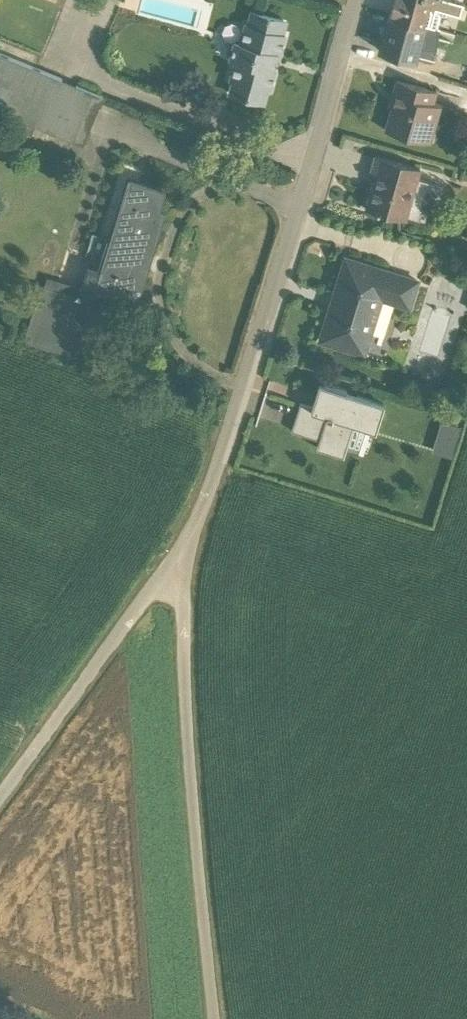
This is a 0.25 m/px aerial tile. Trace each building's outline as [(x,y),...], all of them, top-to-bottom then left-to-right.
[(434,22),(435,23),(440,8),(438,7),(439,4),(459,10),(461,0),(390,0),(387,9),(434,22)] [(226,88),(250,96),(250,93),(260,96),(264,83),(269,84),(275,64),(272,63),(276,48),(278,49),(284,28),(279,27),(282,14),(249,4),(245,17),(243,16),(238,35),(232,34),(227,53),(233,55),(227,74),(230,75),(226,88)] [(376,45),(416,55),(420,37),(430,40),(434,22),(387,9),(386,9),(376,45)] [(383,124),(430,137),(440,100),(433,98),(436,85),(394,73),(386,101),(389,102),(383,124)] [(362,202),(406,214),(420,163),(373,149),(367,167),(372,168),(362,202)] [(40,279),(23,334),(76,350),(96,282),(135,294),(162,206),(156,205),(163,184),(127,173),(109,232),(91,227),(86,243),(91,244),(80,280),(46,270),(43,280),(40,279)] [(418,274),(344,251),(319,333),(366,348),(372,327),(377,329),(387,296),(410,303),(418,274)] [(382,394),(319,374),(311,400),(299,396),(290,424),(317,432),(315,441),(342,450),(345,440),(356,443),(363,420),(373,423),(382,394)] [(450,448),(458,419),(439,413),(431,443),(450,448)]
